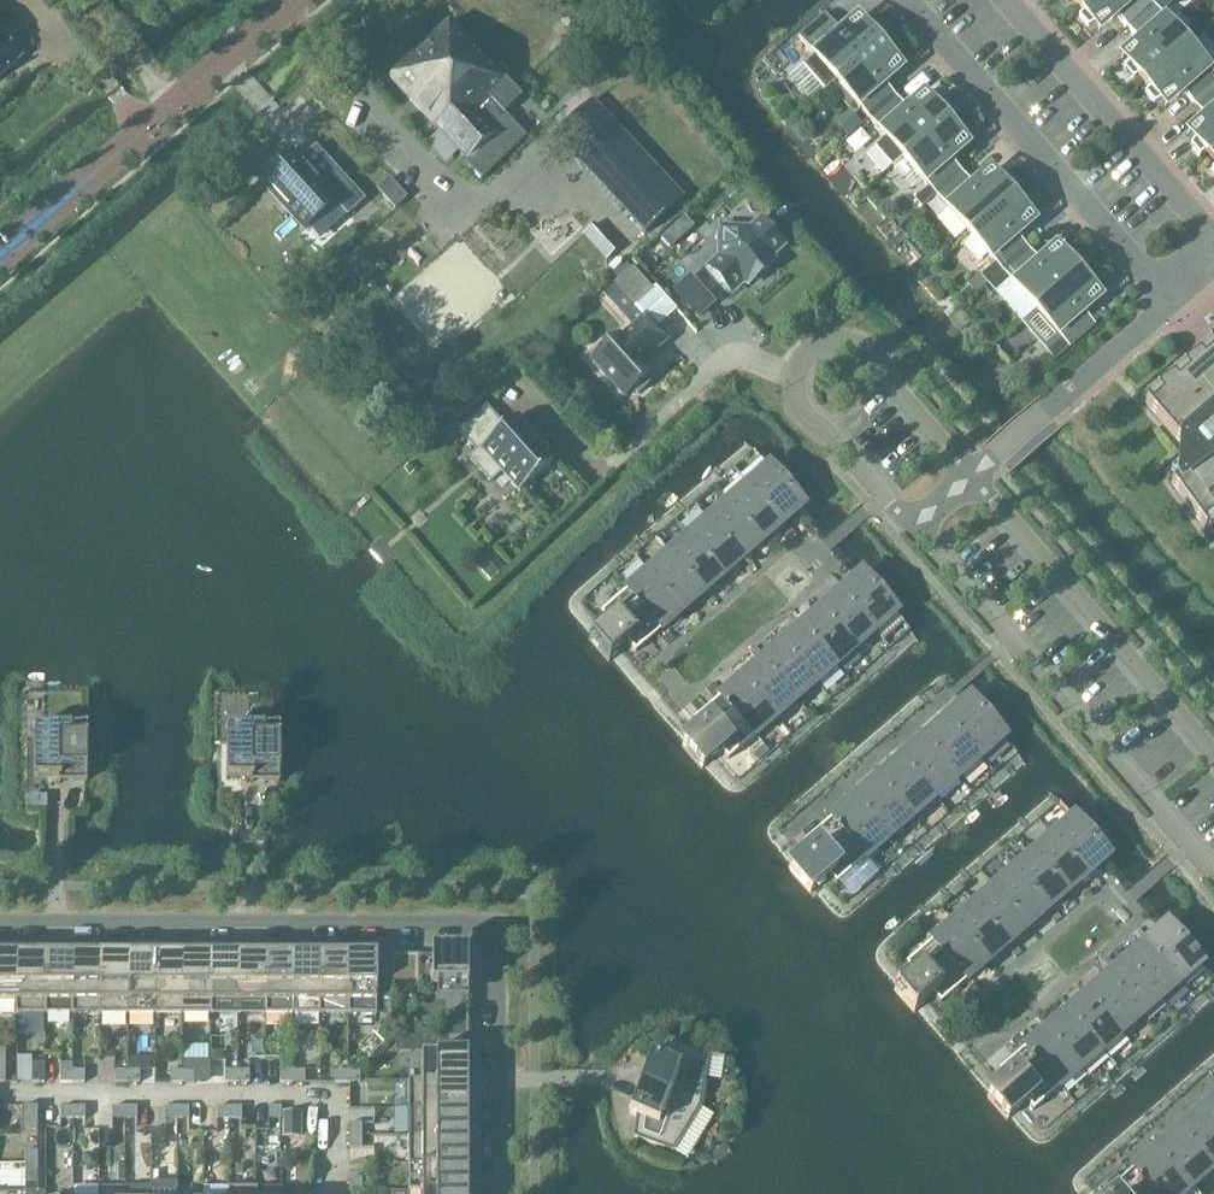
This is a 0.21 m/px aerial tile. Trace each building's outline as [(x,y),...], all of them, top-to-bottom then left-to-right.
[(1077,5),(1083,13),(1079,16),(1088,26),(1107,15),(1111,18),(1110,19),(1112,21),(1135,0),(1083,0),(1077,5)] [(1153,6),(1160,14),(1172,4),(1168,0),(1160,0),(1153,6)] [(836,81),(879,44),(874,37),(878,33),(869,23),(849,35),(845,31),(846,30),(845,28),(840,33),(824,15),(798,38),(803,43),(810,51),(814,56),(803,65),(825,91),(836,81)] [(1138,75),(1143,82),(1187,44),(1164,18),(1133,45),(1135,47),(1135,46),(1139,50),(1124,68),(1133,78),(1138,75)] [(464,162),(481,180),(527,137),(510,119),(504,113),(520,99),(504,82),(449,23),(390,78),(467,160),(464,162)] [(20,56),(0,33),(0,74),(20,56)] [(836,81),(869,120),(895,97),(885,84),(890,80),(888,78),(888,79),(884,75),(899,57),(890,47),(885,51),(879,44),(836,81)] [(1194,105),(1213,87),(1213,73),(1213,74),(1187,44),(1143,82),(1149,89),(1145,92),(1154,103),(1174,91),(1178,95),(1177,95),(1178,97),(1183,93),(1194,105)] [(1210,158),(1213,155),(1213,87),(1194,105),(1204,118),(1200,122),(1201,123),(1202,123),(1205,127),(1191,145),(1200,155),(1204,152),(1210,158)] [(893,166),(902,158),(946,120),(940,113),(944,109),(935,99),(915,111),(912,107),(913,106),(911,105),(906,109),(895,97),(869,120),(886,139),(876,147),(893,166)] [(591,113),(560,143),(573,157),(577,154),(657,237),(685,211),(591,113)] [(924,206),(936,196),(962,173),(951,161),(956,156),(955,155),(954,155),(951,151),(965,133),(956,123),(952,127),(946,120),(902,158),(929,188),(917,198),(924,206)] [(291,153),(260,183),(306,232),(337,204),(349,217),(365,201),(337,170),(321,185),(291,153)] [(936,196),(969,234),(1012,196),(1006,189),(1011,185),(1002,175),(982,187),(978,183),(979,183),(978,181),(973,185),(962,173),(936,196)] [(404,198),(389,179),(377,189),(393,208),(404,198)] [(984,274),(991,282),(1028,250),(1017,237),(1023,233),(1021,231),(1021,232),(1017,228),(1032,210),(1023,199),(1019,203),(1012,196),(969,234),(995,264),(984,274)] [(660,242),(669,252),(694,230),(684,219),(660,242)] [(770,263),(770,255),(779,246),(780,247),(782,245),(761,222),(759,224),(760,225),(752,232),(722,231),(722,233),(723,233),(721,259),(712,268),(711,267),(709,269),(730,292),(732,290),(732,289),(741,281),(749,281),(751,283),(771,265),(770,263)] [(1009,280),(1035,310),(1079,272),(1073,265),(1077,262),(1068,251),(1048,263),(1045,259),(1046,259),(1044,257),(1039,262),(1028,250),(991,282),(998,290),(1009,280)] [(632,269),(614,285),(634,306),(651,291),(632,269)] [(1079,272),(1035,310),(1062,340),(1050,350),(1058,358),(1094,327),(1083,314),(1089,309),(1088,307),(1087,308),(1084,304),(1098,286),(1089,276),(1085,279),(1079,272)] [(699,319),(717,303),(691,275),(673,291),(699,319)] [(591,361),(625,397),(630,392),(637,395),(649,384),(647,377),(652,372),(643,362),(667,340),(645,316),(621,338),(619,335),(591,361)] [(1144,404),(1182,448),(1213,420),(1213,344),(1144,404)] [(460,431),(479,453),(482,450),(519,492),(555,460),(517,417),(504,428),(486,408),(460,431)] [(1204,531),(1213,524),(1213,454),(1172,484),(1172,483),(1170,484),(1204,531)] [(411,462),(404,468),(411,474),(417,469),(411,462)] [(734,470),(741,478),(746,474),(739,466),(734,470)] [(769,466),(747,485),(782,525),(803,506),(769,466)] [(747,485),(727,502),(762,542),(782,525),(747,485)] [(727,502),(708,519),(742,559),(762,542),(727,502)] [(708,519),(688,536),(723,576),(742,559),(708,519)] [(688,536),(669,553),(703,593),(723,576),(688,536)] [(669,553),(648,571),(683,611),(703,593),(669,553)] [(494,557),(481,570),(493,582),(506,570),(494,557)] [(648,571),(627,589),(662,629),(683,611),(648,571)] [(862,573),(840,592),(875,632),(897,613),(862,573)] [(608,621),(628,644),(635,653),(662,629),(627,589),(600,613),(608,621)] [(840,592),(821,609),(855,649),(875,632),(840,592)] [(821,609),(801,626),(836,666),(855,649),(821,609)] [(628,644),(608,621),(589,637),(609,660),(628,644)] [(801,626),(781,643),(816,683),(836,666),(801,626)] [(781,643),(762,660),(796,700),(816,683),(781,643)] [(762,660),(741,678),(776,718),(796,700),(762,660)] [(741,678),(720,696),(755,736),(776,718),(741,678)] [(701,728),(721,751),(728,760),(755,736),(720,696),(694,720),(701,728)] [(970,697),(946,718),(981,758),(1005,737),(970,697)] [(946,718),(923,738),(958,778),(981,758),(946,718)] [(58,782),(87,782),(87,727),(34,727),(34,777),(58,777),(58,782)] [(226,727),(227,777),(251,777),(251,782),(280,782),(280,727),(226,727)] [(721,751),(701,728),(682,744),(702,767),(721,751)] [(923,738),(900,758),(935,798),(958,778),(923,738)] [(756,764),(768,754),(763,748),(751,758),(756,764)] [(900,758),(878,778),(912,818),(935,798),(900,758)] [(878,778),(855,798),(889,837),(912,818),(878,778)] [(855,798),(832,818),(866,857),(889,837),(855,798)] [(1074,817),(1052,836),(1087,875),(1109,856),(1074,817)] [(809,852),(829,875),(836,884),(861,862),(866,857),(832,818),(802,844),(809,852)] [(1052,836),(1033,853),(1067,893),(1087,875),(1052,836)] [(829,875),(809,852),(790,868),(810,891),(829,875)] [(1033,853),(1013,870),(1048,910),(1067,893),(1033,853)] [(866,857),(861,862),(866,869),(872,864),(866,857)] [(1013,870),(994,887),(1028,927),(1048,910),(1013,870)] [(994,887),(974,904),(1009,944),(1028,927),(994,887)] [(974,904),(953,922),(988,962),(1009,944),(974,904)] [(953,922),(933,940),(967,980),(988,962),(953,922)] [(1167,924),(1145,943),(1180,982),(1202,963),(1167,924)] [(913,972),(933,995),(940,1003),(967,980),(933,940),(906,964),(913,972)] [(1145,943),(1126,960),(1160,999),(1180,982),(1145,943)] [(238,954),(238,956),(238,1001),(266,1001),(265,956),(249,956),(249,953),(238,954)] [(349,956),(349,1015),(377,1015),(377,989),(383,989),(392,988),(392,987),(392,956),(360,956),(360,953),(348,954),(348,956),(349,956)] [(17,1015),(44,1015),(44,956),(29,956),(29,954),(18,954),(18,956),(16,956),(17,1015)] [(128,956),(127,956),(127,1015),(155,1015),(154,956),(139,956),(139,954),(128,954),(128,956)] [(17,1015),(16,956),(0,956),(0,1001),(15,1001),(15,1015),(17,1015)] [(44,1015),(72,1015),(72,956),(71,956),(44,956),(44,1015)] [(72,956),(72,1015),(99,1015),(99,956),(72,956)] [(127,956),(99,956),(99,1015),(127,1015),(127,956)] [(182,956),(154,956),(155,1015),(182,1015),(182,956)] [(210,956),(182,956),(182,1015),(211,1015),(211,1001),(210,1001),(210,956)] [(238,956),(210,956),(210,1001),(211,1001),(238,1001),(238,956)] [(293,956),(265,956),(266,1001),(266,1015),(293,1015),(293,956)] [(321,956),(293,956),(293,1015),(321,1015),(321,956)] [(349,956),(348,956),(321,956),(321,1015),(349,1015),(349,956)] [(467,956),(417,956),(405,956),(392,956),(392,987),(417,987),(467,987),(467,956)] [(1126,960),(1106,977),(1141,1016),(1160,999),(1126,960)] [(933,995),(913,972),(894,988),(914,1011),(933,995)] [(1106,977),(1087,994),(1121,1033),(1141,1016),(1106,977)] [(392,988),(383,989),(383,1000),(392,1000),(392,988)] [(1087,994),(1067,1011),(1102,1051),(1121,1033),(1087,994)] [(1067,1011),(1046,1029),(1081,1069),(1102,1051),(1067,1011)] [(1046,1029),(1026,1047),(1060,1087),(1081,1069),(1046,1029)] [(649,1057),(639,1086),(699,1107),(706,1056),(695,1052),(699,1040),(686,1035),(681,1047),(669,1043),(658,1060),(649,1057)] [(192,1036),(183,1036),(183,1049),(192,1049),(192,1036)] [(409,1079),(409,1082),(467,1081),(467,1037),(435,1037),(435,1052),(421,1052),(421,1079),(409,1079)] [(1006,1079),(1026,1102),(1033,1110),(1060,1087),(1026,1047),(999,1070),(1006,1079)] [(32,1084),(45,1084),(45,1072),(45,1063),(32,1063),(32,1084)] [(72,1084),(72,1072),(72,1063),(60,1063),(60,1072),(60,1084),(72,1084)] [(84,1071),(72,1072),(72,1084),(84,1084),(84,1071)] [(115,1084),(127,1084),(127,1072),(115,1071),(115,1084)] [(347,1084),(347,1072),(335,1071),(335,1084),(347,1084)] [(127,1072),(127,1084),(139,1084),(140,1072),(127,1072)] [(170,1084),(182,1084),(182,1072),(170,1072),(170,1084)] [(182,1072),(182,1084),(194,1084),(194,1072),(182,1072)] [(237,1084),(237,1072),(225,1072),(225,1084),(237,1084)] [(249,1072),(237,1072),(237,1084),(249,1084),(249,1072)] [(280,1084),(293,1084),(293,1072),(280,1072),(280,1084)] [(293,1072),(293,1084),(305,1084),(305,1072),(293,1072)] [(360,1072),(347,1072),(347,1084),(360,1084),(360,1072)] [(1026,1102),(1006,1079),(987,1095),(1008,1118),(1026,1102)] [(409,1082),(409,1109),(467,1109),(467,1081),(409,1082)] [(699,1107),(639,1086),(628,1114),(637,1118),(634,1138),(672,1152),(699,1107)] [(1206,1109),(1213,1118),(1213,1102),(1206,1109)] [(37,1137),(37,1108),(21,1108),(21,1137),(37,1137)] [(60,1120),(72,1120),(72,1108),(60,1108),(60,1120)] [(72,1108),(72,1120),(85,1120),(85,1108),(72,1108)] [(112,1120),(125,1120),(124,1108),(112,1108),(112,1120)] [(124,1108),(125,1120),(137,1120),(137,1108),(124,1108)] [(164,1120),(177,1120),(176,1108),(164,1108),(164,1120)] [(176,1108),(177,1120),(189,1120),(189,1108),(176,1108)] [(217,1120),(229,1120),(229,1108),(217,1108),(217,1120)] [(229,1108),(229,1120),(241,1120),(241,1108),(229,1108)] [(268,1120),(281,1120),(281,1108),(268,1108),(268,1120)] [(409,1109),(409,1136),(467,1136),(467,1109),(409,1109)] [(1183,1129),(1213,1165),(1213,1118),(1206,1109),(1183,1129)] [(283,1138),(300,1138),(301,1114),(283,1113),(283,1138)] [(350,1124),(350,1137),(362,1137),(362,1124),(350,1124)] [(1160,1149),(1194,1188),(1213,1171),(1213,1165),(1183,1129),(1160,1149)] [(64,1132),(64,1144),(72,1144),(72,1132),(64,1132)] [(409,1136),(409,1164),(467,1164),(467,1136),(409,1136)] [(362,1137),(350,1137),(350,1149),(362,1149),(362,1137)] [(100,1142),(101,1157),(115,1157),(115,1142),(100,1142)] [(1137,1169),(1159,1193),(1188,1193),(1194,1188),(1160,1149),(1137,1169)] [(25,1152),(25,1164),(37,1164),(37,1152),(25,1152)] [(37,1164),(25,1164),(25,1176),(37,1176),(37,1164)] [(409,1164),(408,1192),(467,1191),(467,1164),(422,1164),(409,1164)] [(1137,1169),(1108,1193),(1159,1193),(1137,1169)] [(362,1179),(350,1179),(350,1192),(362,1192),(362,1179)]
